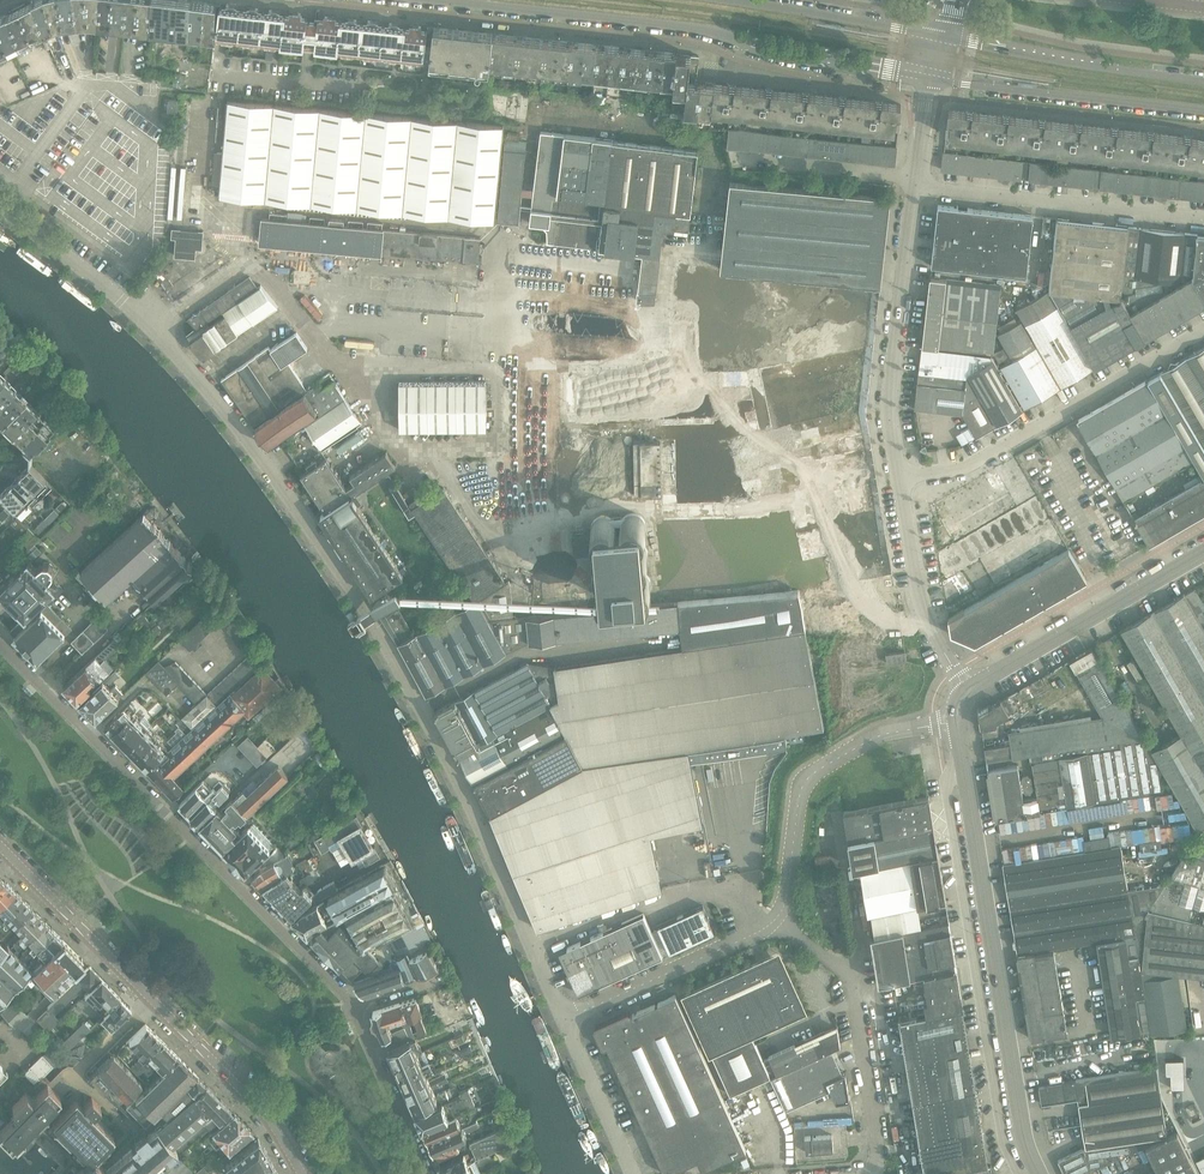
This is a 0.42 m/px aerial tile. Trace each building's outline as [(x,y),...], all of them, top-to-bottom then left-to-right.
[(56,26),(46,0),(35,0),(32,2),(45,34),(57,28),(56,26)] [(56,26),(65,25),(60,0),(46,0),(56,26)] [(65,25),(70,24),(71,29),(74,43),(77,42),(81,65),(85,64),(77,23),(78,23),(74,0),(60,0),(65,25)] [(90,23),(87,0),(74,0),(78,23),(90,23)] [(90,23),(99,24),(100,0),(87,0),(90,23)] [(112,25),(113,0),(100,0),(99,24),(112,25)] [(125,27),(126,0),(113,0),(112,25),(125,27)] [(138,28),(139,0),(126,0),(125,27),(138,28)] [(151,29),(152,0),(139,0),(138,28),(151,29)] [(164,31),(165,0),(152,0),(151,29),(164,31)] [(177,32),(179,0),(165,0),(164,31),(177,32)] [(177,32),(190,34),(190,0),(188,0),(179,0),(177,32)] [(190,0),(190,34),(202,35),(204,2),(190,0)] [(20,7),(33,40),(45,34),(32,2),(20,7)] [(204,2),(202,35),(215,37),(219,3),(204,2)] [(425,56),(428,32),(422,32),(423,25),(410,24),(410,25),(411,25),(410,31),(400,29),(401,24),(402,24),(402,23),(389,22),(389,28),(379,27),(379,22),(380,22),(380,21),(368,20),(367,26),(357,25),(358,19),(346,17),(346,18),(347,18),(346,23),(336,22),(337,17),(338,17),(338,16),(325,15),(325,18),(312,16),(302,15),(302,13),(291,12),(290,18),(280,16),(281,11),(269,9),(268,15),(259,14),(259,8),(248,7),(247,13),(237,12),(238,6),(226,5),(226,10),(221,10),(221,4),(217,38),(217,41),(223,42),(223,39),(228,39),(234,40),(233,43),(244,44),(245,41),(255,42),(255,45),(266,46),(266,43),(276,45),(276,48),(287,49),(288,46),(298,47),(298,50),(304,51),(305,48),(310,48),(316,49),(316,52),(322,52),(322,49),(332,51),(332,53),(343,54),(343,52),(354,53),(354,56),(364,57),(365,54),(375,55),(375,58),(386,59),(386,56),(397,58),(397,61),(407,62),(408,59),(418,60),(418,63),(424,64),(425,56)] [(8,13),(22,46),(33,40),(20,7),(8,13)] [(10,52),(22,46),(8,13),(0,17),(0,27),(10,52)] [(10,52),(0,27),(0,57),(10,52)] [(428,29),(428,32),(425,56),(431,56),(430,65),(490,71),(491,65),(494,34),(493,34),(454,30),(454,28),(428,27),(428,29)] [(491,65),(505,66),(508,36),(494,34),(491,65)] [(508,36),(505,66),(518,68),(521,37),(508,36)] [(518,68),(531,69),(534,38),(527,37),(521,37),(518,68)] [(531,69),(544,70),(547,40),(534,38),(531,69)] [(544,70),(557,72),(560,41),(547,40),(544,70)] [(557,72),(570,73),(574,43),(560,41),(557,72)] [(574,43),(570,73),(583,75),(587,44),(574,43)] [(583,75),(596,76),(600,45),(587,44),(583,75)] [(596,76),(609,78),(613,47),(600,45),(596,76)] [(613,47),(609,78),(623,79),(626,48),(613,47)] [(626,48),(623,79),(636,81),(639,49),(626,48)] [(636,81),(648,82),(652,51),(639,49),(636,81)] [(648,82),(661,84),(665,52),(652,51),(648,82)] [(665,52),(661,84),(675,85),(678,54),(665,52)] [(699,56),(678,54),(675,85),(672,111),(699,114),(702,82),(696,81),(699,56)] [(174,77),(173,85),(183,89),(185,75),(174,74),(174,77)] [(699,114),(698,122),(710,123),(711,110),(714,83),(702,82),(699,114)] [(711,110),(748,114),(751,87),(714,83),(711,110)] [(748,114),(785,118),(788,92),(751,87),(748,114)] [(95,91),(87,95),(99,121),(107,117),(107,116),(95,91)] [(95,91),(107,116),(146,120),(149,97),(148,97),(139,96),(130,95),(121,94),(112,93),(103,92),(96,91),(95,91)] [(785,118),(822,122),(825,96),(788,92),(785,118)] [(87,95),(78,99),(90,125),(99,121),(87,95)] [(822,122),(859,126),(862,100),(825,96),(822,122)] [(78,99),(70,103),(82,129),(90,125),(78,99)] [(168,111),(176,112),(178,100),(169,99),(168,111)] [(862,100),(859,126),(894,130),(896,115),(901,115),(900,115),(901,104),(862,100)] [(220,199),(379,208),(385,111),(228,102),(225,152),(215,151),(213,183),(221,184),(220,199)] [(70,103),(62,107),(74,133),(82,129),(70,103)] [(62,107),(53,111),(66,136),(74,133),(62,107)] [(950,137),(968,139),(971,112),(949,110),(948,120),(947,120),(947,121),(952,121),(950,137)] [(53,111),(45,115),(57,140),(66,136),(53,111)] [(971,112),(968,139),(986,141),(989,115),(971,112)] [(45,115),(37,118),(49,144),(57,140),(45,115)] [(986,141),(1004,143),(1007,117),(989,115),(986,141)] [(1004,143),(1022,145),(1025,119),(1007,117),(1004,143)] [(37,118),(29,122),(41,148),(49,144),(37,118)] [(1025,119),(1022,145),(1040,147),(1043,121),(1025,119)] [(1061,123),(1043,121),(1040,147),(1058,149),(1061,123)] [(29,122),(20,126),(32,152),(41,148),(29,122)] [(1058,149),(1076,151),(1079,125),(1061,123),(1058,149)] [(1076,151),(1094,153),(1097,127),(1079,125),(1076,151)] [(20,126),(12,130),(23,155),(24,156),(32,152),(20,126)] [(1097,127),(1094,153),(1112,155),(1115,129),(1097,127)] [(728,146),(736,147),(744,148),(746,131),(730,129),(728,146)] [(1112,155),(1130,157),(1133,131),(1115,129),(1112,155)] [(128,130),(127,143),(155,146),(155,145),(154,145),(154,141),(155,141),(155,140),(155,139),(155,135),(156,135),(156,134),(128,130)] [(746,131),(744,148),(760,150),(762,133),(746,131)] [(1133,131),(1130,157),(1149,159),(1152,133),(1133,131)] [(762,133),(760,150),(776,151),(777,134),(762,133)] [(1170,135),(1152,133),(1149,159),(1167,161),(1170,135)] [(777,134),(776,151),(791,153),(793,136),(777,134)] [(1181,163),(1184,163),(1188,137),(1170,135),(1167,161),(1181,163)] [(793,136),(791,153),(807,155),(809,138),(793,136)] [(1184,163),(1187,164),(1201,167),(1203,152),(1203,141),(1188,137),(1184,163)] [(809,138),(807,155),(816,156),(818,139),(809,138)] [(818,139),(816,156),(831,158),(833,141),(818,139)] [(833,141),(831,158),(847,160),(849,142),(833,141)] [(849,142),(847,160),(863,161),(865,144),(849,142)] [(127,143),(125,154),(153,157),(154,157),(153,157),(153,152),(154,152),(154,151),(153,151),(154,146),(155,146),(127,143)] [(865,144),(863,161),(878,163),(880,146),(865,144)] [(880,146),(878,163),(895,165),(896,148),(880,146)] [(944,153),(942,170),(946,171),(958,172),(960,155),(944,153)] [(125,154),(124,166),(152,169),(152,168),(151,168),(152,163),(153,164),(153,162),(152,162),(152,158),(153,158),(153,157),(125,154)] [(960,155),(958,172),(974,174),(976,157),(960,155)] [(976,157),(974,174),(990,175),(992,159),(976,157)] [(992,159),(990,175),(1005,177),(1007,160),(992,159)] [(1007,160),(1005,177),(1019,179),(1021,179),(1023,162),(1007,160)] [(1023,162),(1021,179),(1021,178),(1029,179),(1029,180),(1031,163),(1023,162)] [(1031,163),(1029,180),(1037,181),(1045,182),(1047,165),(1031,163)] [(1047,165),(1045,182),(1057,183),(1061,184),(1063,167),(1047,165)] [(124,166),(123,177),(151,180),(150,180),(151,175),(152,175),(152,174),(151,174),(151,169),(152,169),(124,166)] [(1063,167),(1061,184),(1069,184),(1076,185),(1078,168),(1063,167)] [(1078,168),(1076,185),(1085,186),(1090,187),(1092,187),(1094,170),(1078,168)] [(1094,170),(1092,187),(1093,187),(1093,186),(1100,187),(1100,188),(1102,171),(1094,170)] [(1102,171),(1100,188),(1116,190),(1118,173),(1102,171)] [(1118,173),(1116,190),(1123,191),(1129,191),(1132,192),(1134,175),(1118,173)] [(1134,175),(1132,192),(1143,193),(1148,194),(1150,177),(1134,175)] [(123,177),(122,188),(150,192),(150,191),(149,191),(149,186),(150,186),(150,185),(149,185),(150,181),(151,181),(151,180),(123,177)] [(1150,177),(1148,194),(1155,194),(1163,195),(1165,178),(1150,177)] [(1165,178),(1163,195),(1179,197),(1181,180),(1165,178)] [(1181,180),(1179,197),(1188,198),(1190,181),(1181,180)] [(1190,181),(1188,198),(1192,199),(1196,199),(1198,182),(1190,181)] [(1196,199),(1203,200),(1203,183),(1198,182),(1196,199)] [(122,188),(120,200),(148,203),(147,202),(148,198),(149,198),(149,197),(148,197),(149,192),(150,192),(122,188)] [(120,200),(119,212),(147,215),(147,214),(146,214),(147,209),(148,209),(148,208),(147,208),(147,203),(148,204),(148,203),(120,200)] [(932,265),(1027,276),(1033,216),(938,205),(932,265)] [(103,210),(77,245),(129,284),(144,263),(150,216),(147,215),(119,212),(103,210)] [(260,242),(479,262),(481,238),(263,218),(260,242)] [(1050,290),(1121,297),(1121,298),(1124,276),(1129,226),(1058,218),(1054,255),(1050,290)] [(1129,226),(1124,276),(1181,283),(1183,286),(1193,280),(1198,234),(1129,226)] [(173,229),(172,238),(177,238),(177,241),(176,256),(195,258),(196,248),(202,249),(203,232),(173,229)] [(1203,298),(1203,235),(1198,234),(1193,280),(1203,298)] [(278,307),(261,286),(261,285),(258,287),(250,276),(188,319),(196,330),(186,336),(187,337),(190,340),(198,350),(204,357),(278,307)] [(1121,297),(1145,339),(1203,305),(1203,298),(1193,280),(1183,286),(1181,283),(1124,276),(1121,298),(1121,297)] [(922,347),(994,355),(1002,286),(930,277),(922,347)] [(1121,297),(1050,290),(1095,368),(1136,345),(1146,340),(1145,339),(1121,297)] [(1026,326),(1062,387),(1094,369),(1049,291),(1017,310),(1026,326)] [(999,326),(1001,331),(1019,322),(1016,317),(999,326)] [(994,355),(1025,409),(1061,388),(1037,348),(1022,323),(999,336),(1006,348),(994,355)] [(256,357),(222,379),(254,426),(307,389),(289,362),(308,349),(297,333),(271,350),(269,347),(255,356),(256,357)] [(1196,463),(1203,475),(1203,478),(1203,347),(1148,380),(1147,380),(1196,463)] [(915,408),(963,414),(966,390),(967,379),(970,355),(922,349),(918,384),(915,408)] [(966,390),(963,414),(976,437),(1025,409),(995,358),(970,355),(967,379),(966,390)] [(3,378),(0,381),(0,402),(14,388),(15,386),(10,381),(9,383),(3,378)] [(1077,420),(1109,476),(1119,493),(1126,505),(1196,463),(1147,380),(1148,380),(1147,379),(1145,380),(1146,381),(1102,406),(1079,419),(1077,420)] [(255,427),(255,428),(256,429),(267,445),(267,446),(268,446),(269,446),(269,445),(285,434),(297,425),(304,421),(307,418),(317,411),(320,415),(345,398),(334,381),(319,392),(315,386),(297,398),(283,408),(256,427),(255,427)] [(399,383),(400,430),(487,429),(486,383),(399,383)] [(0,423),(24,398),(14,388),(0,402),(0,423)] [(11,433),(33,411),(35,409),(24,398),(0,423),(11,433)] [(320,415),(305,426),(322,450),(358,426),(357,426),(362,423),(345,398),(320,415)] [(43,421),(33,411),(11,433),(21,444),(43,421)] [(43,421),(21,444),(31,454),(53,432),(43,421)] [(642,443),(642,474),(656,474),(656,443),(642,443)] [(352,496),(384,475),(389,471),(396,467),(387,452),(352,475),(355,480),(354,481),(354,484),(347,489),(329,459),(327,457),(319,463),(316,459),(306,466),(309,470),(301,475),(305,481),(304,482),(305,482),(309,487),(308,488),(309,488),(313,493),(312,494),(313,494),(317,499),(316,500),(317,500),(321,505),(320,506),(321,506),(325,512),(321,515),(325,521),(326,522),(326,523),(373,594),(372,595),(372,596),(385,587),(404,575),(397,565),(352,496)] [(1064,551),(1068,549),(1018,455),(999,466),(984,467),(985,476),(945,498),(950,507),(951,513),(968,511),(970,516),(974,513),(975,516),(977,531),(951,544),(952,552),(954,555),(954,561),(959,569),(958,560),(968,555),(968,560),(982,558),(994,580),(1001,580),(1028,565),(1028,566),(1033,563),(1028,554),(1063,550),(1064,551)] [(21,475),(43,497),(53,487),(31,465),(21,475)] [(389,471),(384,475),(410,517),(417,513),(475,600),(505,580),(444,488),(424,501),(414,487),(404,494),(413,507),(412,508),(389,471)] [(632,473),(606,471),(605,493),(631,495),(632,473)] [(43,497),(21,475),(11,485),(33,507),(43,497)] [(1203,475),(1133,517),(1149,545),(1150,545),(1150,544),(1203,513),(1203,478),(1203,475)] [(33,507),(11,485),(1,494),(23,517),(33,507)] [(145,514),(81,572),(91,581),(90,582),(98,590),(107,600),(134,576),(142,584),(149,592),(156,600),(157,600),(193,567),(181,554),(179,551),(171,542),(162,533),(163,532),(154,523),(154,524),(152,522),(159,516),(159,513),(156,509),(153,509),(146,515),(145,514)] [(596,551),(598,544),(599,550),(598,551),(597,552),(596,553),(595,555),(595,556),(594,558),(594,559),(594,561),(595,562),(595,564),(596,565),(597,567),(597,568),(599,569),(600,570),(601,570),(601,582),(600,583),(599,584),(599,586),(598,587),(598,589),(598,590),(598,592),(598,594),(599,595),(599,596),(600,598),(601,599),(602,600),(603,601),(605,602),(606,603),(608,603),(609,603),(611,603),(612,603),(614,603),(615,603),(617,602),(618,601),(619,600),(620,599),(621,597),(622,596),(623,594),(623,593),(631,593),(631,594),(632,595),(633,596),(634,598),(635,598),(637,599),(638,600),(640,600),(641,601),(643,601),(644,601),(646,600),(647,600),(649,599),(650,598),(651,597),(652,596),(653,595),(654,593),(655,591),(655,590),(655,588),(655,586),(655,584),(654,582),(653,580),(652,579),(650,578),(649,577),(647,576),(646,576),(646,568),(646,567),(648,566),(649,565),(650,564),(651,562),(651,560),(652,558),(652,556),(652,555),(651,553),(651,551),(650,549),(648,548),(647,547),(645,545),(644,545),(643,535),(645,534),(646,533),(647,532),(648,530),(648,528),(649,526),(649,524),(649,522),(648,521),(647,519),(646,517),(645,516),(644,515),(642,513),(641,513),(639,512),(637,512),(635,512),(633,512),(632,513),(630,513),(629,514),(628,515),(627,516),(626,517),(621,516),(615,517),(612,518),(611,517),(609,517),(607,516),(606,516),(604,516),(602,516),(601,517),(599,517),(598,518),(597,519),(596,520),(595,521),(594,522),(593,523),(593,524),(592,526),(592,527),(592,530),(592,531),(593,533),(586,533),(586,530),(572,531),(574,552),(588,551),(596,551)] [(35,529),(39,533),(49,523),(45,519),(35,529)] [(43,601),(56,588),(59,584),(51,576),(54,572),(54,567),(50,563),(44,562),(40,565),(36,568),(31,562),(42,551),(35,545),(3,576),(0,580),(0,589),(8,595),(7,596),(18,608),(19,607),(27,616),(43,601)] [(879,547),(858,551),(859,556),(866,555),(868,564),(881,562),(879,547)] [(998,591),(998,590),(965,609),(965,610),(949,619),(951,634),(975,645),(1087,581),(1077,564),(1069,550),(998,591)] [(435,712),(434,712),(435,712),(459,757),(460,760),(461,760),(463,765),(469,776),(473,784),(490,816),(490,815),(582,766),(688,750),(690,760),(787,746),(785,735),(817,730),(796,591),(753,595),(589,609),(588,593),(568,594),(567,578),(540,580),(542,613),(527,615),(530,641),(681,627),(681,631),(682,631),(683,641),(684,646),(556,666),(529,662),(457,700),(437,711),(435,712)] [(508,579),(483,595),(495,616),(514,615),(511,583),(508,579)] [(382,617),(399,644),(413,636),(407,627),(410,625),(385,587),(372,596),(374,599),(372,600),(372,601),(382,617)] [(1195,588),(1123,630),(1183,734),(1153,751),(1200,832),(1203,826),(1203,603),(1195,588)] [(415,599),(423,612),(435,606),(427,592),(415,599)] [(43,601),(27,616),(24,618),(28,623),(15,637),(38,661),(39,660),(72,628),(48,604),(47,605),(43,601)] [(479,601),(413,636),(399,644),(398,644),(427,698),(428,700),(430,699),(430,698),(441,693),(440,691),(440,692),(439,689),(507,652),(530,641),(527,615),(488,618),(479,601)] [(205,616),(215,626),(220,622),(210,612),(205,616)] [(235,618),(231,613),(220,622),(224,627),(235,618)] [(200,621),(210,631),(215,626),(205,616),(200,621)] [(72,642),(82,653),(108,629),(97,617),(72,642)] [(228,632),(239,623),(235,618),(224,627),(228,632)] [(205,636),(210,631),(200,621),(195,626),(205,636)] [(232,637),(243,628),(239,623),(228,632),(232,637)] [(195,636),(200,641),(205,636),(195,626),(190,631),(195,636)] [(236,642),(247,634),(243,628),(232,637),(236,642)] [(195,636),(190,631),(180,641),(185,646),(195,636)] [(240,647),(251,639),(247,634),(236,642),(240,647)] [(185,646),(190,651),(200,641),(195,636),(185,646)] [(64,687),(78,701),(114,668),(105,659),(121,644),(116,638),(64,687)] [(244,652),(255,644),(251,639),(240,647),(244,652)] [(244,652),(248,658),(249,659),(254,655),(260,650),(255,644),(244,652)] [(1142,735),(1092,648),(1071,660),(1103,716),(1009,731),(1011,743),(984,748),(986,761),(1031,754),(1142,735)] [(885,654),(887,664),(907,661),(905,651),(885,654)] [(254,655),(249,659),(248,658),(243,662),(252,673),(262,664),(254,655)] [(148,771),(174,798),(186,788),(175,777),(233,722),(237,726),(271,693),(279,702),(289,691),(281,679),(277,683),(267,672),(273,667),(268,659),(257,669),(260,672),(238,693),(235,689),(148,771)] [(180,666),(175,662),(164,667),(170,673),(171,675),(180,666)] [(238,667),(247,677),(252,673),(243,662),(238,667)] [(180,666),(171,675),(176,679),(184,671),(180,666)] [(152,679),(157,685),(170,673),(164,667),(152,679)] [(232,672),(242,682),(247,677),(238,667),(232,672)] [(80,704),(97,720),(119,699),(118,698),(123,693),(116,686),(111,691),(106,685),(109,682),(112,686),(121,678),(115,671),(80,704)] [(184,671),(176,679),(180,683),(178,685),(179,686),(189,676),(184,671)] [(227,676),(237,687),(242,682),(232,672),(227,676)] [(167,695),(178,685),(180,683),(176,679),(171,675),(170,673),(157,685),(167,695)] [(189,676),(179,686),(183,690),(194,681),(189,676)] [(222,681),(232,691),(237,687),(227,676),(222,681)] [(194,681),(183,690),(188,695),(198,686),(194,681)] [(217,686),(227,696),(232,691),(222,681),(217,686)] [(198,686),(188,695),(192,700),(203,690),(198,686)] [(212,690),(222,701),(227,696),(217,686),(212,690)] [(203,690),(192,700),(197,704),(207,695),(203,690)] [(222,701),(212,690),(207,695),(217,705),(222,701)] [(197,704),(183,718),(192,728),(217,706),(217,705),(207,695),(197,704)] [(979,714),(981,728),(996,725),(995,722),(1014,711),(1006,698),(979,714)] [(126,747),(127,748),(148,728),(151,724),(145,717),(141,721),(133,713),(136,710),(129,703),(105,727),(106,728),(106,729),(109,733),(111,733),(121,743),(121,744),(124,748),(126,747)] [(148,728),(127,748),(127,749),(127,751),(130,754),(132,754),(142,764),(142,766),(145,769),(147,769),(148,770),(169,750),(148,728)] [(1142,735),(1031,754),(1038,797),(1024,800),(1022,790),(1023,790),(1023,791),(1027,793),(1032,793),(1034,789),(1032,778),(1029,775),(1024,776),(1021,780),(1018,766),(988,770),(996,820),(1162,793),(1156,759),(1142,735)] [(582,766),(490,815),(496,828),(496,830),(500,840),(503,845),(527,905),(528,906),(531,914),(532,916),(537,929),(662,889),(662,888),(644,834),(703,822),(690,760),(688,750),(582,766)] [(244,791),(234,801),(247,815),(268,795),(270,796),(274,792),(273,790),(288,776),(279,766),(248,795),(244,791)] [(205,781),(200,786),(180,804),(192,816),(192,820),(196,824),(200,825),(201,825),(218,809),(214,805),(219,800),(221,801),(231,792),(231,789),(227,784),(224,785),(221,782),(213,790),(205,781)] [(848,840),(934,826),(929,797),(929,796),(859,809),(844,811),(848,840)] [(218,808),(218,809),(201,825),(205,829),(205,830),(221,846),(221,845),(225,849),(248,827),(242,820),(247,815),(234,801),(233,799),(222,810),(223,812),(222,813),(218,808)] [(248,827),(225,849),(224,850),(246,872),(275,844),(247,815),(242,820),(248,827)] [(357,815),(315,840),(322,853),(331,848),(332,850),(345,843),(359,866),(364,862),(366,865),(381,856),(375,846),(372,848),(360,827),(363,826),(357,815)] [(860,868),(938,854),(936,844),(934,844),(933,844),(931,831),(932,831),(932,830),(934,830),(934,826),(848,840),(853,869),(860,868)] [(1128,888),(1121,846),(1110,848),(1109,838),(1085,842),(1086,852),(1003,865),(1018,955),(1054,949),(1097,943),(1136,937),(1135,932),(1134,930),(1128,888)] [(261,869),(252,878),(263,888),(284,874),(287,872),(295,868),(294,867),(292,863),(292,860),(291,858),(289,855),(289,854),(289,853),(285,855),(277,848),(264,863),(267,866),(261,869)] [(1188,850),(1149,910),(1163,914),(1203,923),(1203,856),(1188,850)] [(938,854),(860,868),(868,914),(884,912),(946,901),(938,854)] [(344,890),(328,899),(338,917),(347,912),(350,916),(350,917),(397,892),(384,869),(380,871),(344,890)] [(284,874),(263,888),(278,904),(291,892),(295,896),(304,888),(304,887),(306,885),(313,880),(310,874),(301,880),(301,883),(299,886),(293,880),(287,872),(284,874)] [(14,890),(5,881),(4,881),(0,886),(0,904),(14,890)] [(313,897),(291,918),(293,920),(309,935),(316,928),(334,919),(324,900),(323,898),(338,890),(338,889),(334,882),(320,890),(313,897)] [(1164,884),(1128,888),(1134,930),(1164,884)] [(817,902),(837,901),(836,887),(816,888),(817,902)] [(291,892),(278,904),(291,918),(313,897),(304,888),(295,896),(291,892)] [(1,919),(0,920),(0,922),(5,917),(23,899),(14,890),(0,904),(0,917),(1,919)] [(397,892),(350,917),(365,942),(386,931),(412,918),(397,892)] [(5,917),(0,922),(0,936),(1,937),(13,925),(31,908),(23,899),(5,917)] [(657,926),(670,953),(715,933),(703,905),(657,926)] [(13,925),(19,930),(36,913),(31,908),(13,925)] [(1187,1028),(1178,975),(1156,972),(1163,914),(1149,910),(1135,932),(1136,937),(1097,943),(1113,1036),(1151,1030),(1151,1034),(1187,1028)] [(36,913),(19,930),(23,935),(18,939),(23,944),(28,940),(28,939),(45,922),(36,913)] [(563,960),(578,995),(587,991),(663,957),(644,914),(567,948),(559,952),(563,960)] [(1163,914),(1156,972),(1178,975),(1184,975),(1203,977),(1203,923),(1163,914)] [(316,928),(309,935),(318,945),(334,961),(340,967),(351,979),(362,968),(367,973),(372,968),(375,971),(380,969),(383,965),(337,917),(334,919),(316,928)] [(412,918),(386,931),(397,957),(407,952),(408,954),(426,945),(413,918),(412,918)] [(28,940),(36,948),(53,930),(45,922),(28,939),(28,940)] [(950,923),(903,930),(910,977),(924,975),(957,970),(956,961),(951,933),(950,923)] [(53,930),(36,948),(45,957),(63,939),(53,930)] [(903,930),(871,935),(879,982),(892,980),(910,977),(903,930)] [(3,998),(27,975),(30,972),(33,969),(1,937),(0,936),(0,1001),(3,998)] [(45,957),(33,969),(30,972),(49,992),(81,961),(81,962),(82,961),(83,961),(82,960),(83,959),(78,955),(63,939),(45,957)] [(426,945),(408,954),(419,974),(428,971),(432,970),(439,967),(436,961),(430,949),(429,949),(427,945),(426,945)] [(1054,949),(1018,955),(1018,956),(1032,1039),(1068,1034),(1066,1027),(1054,949)] [(407,952),(397,957),(407,978),(410,977),(418,974),(419,974),(408,954),(407,952)] [(443,957),(436,961),(439,967),(447,965),(443,957)] [(686,996),(731,1094),(771,1076),(752,1033),(804,1009),(786,969),(782,971),(776,959),(759,966),(758,963),(686,996)] [(90,990),(101,979),(89,966),(76,980),(75,979),(73,982),(47,1008),(36,1019),(48,1030),(59,1019),(54,1014),(72,996),(73,997),(86,985),(90,990)] [(381,974),(385,986),(405,979),(401,967),(381,974)] [(899,1016),(899,1019),(901,1019),(907,1060),(914,1101),(920,1138),(926,1173),(937,1173),(956,1171),(987,1166),(984,1145),(982,1130),(981,1128),(978,1107),(976,1092),(975,1091),(972,1069),(969,1053),(969,1050),(966,1034),(965,1026),(963,1017),(962,1009),(963,1009),(957,970),(924,975),(927,993),(928,1001),(930,1014),(916,1016),(910,1017),(910,1016),(904,1015),(901,1015),(899,1016)] [(385,986),(381,974),(355,982),(355,983),(365,993),(385,986)] [(1184,975),(1193,1036),(1203,1035),(1203,977),(1184,975)] [(101,979),(90,990),(81,999),(86,1005),(90,1001),(104,1015),(121,998),(101,979)] [(596,1034),(595,1037),(597,1041),(600,1042),(602,1047),(605,1048),(607,1047),(665,1173),(666,1173),(698,1160),(702,1170),(746,1151),(747,1150),(676,994),(632,1014),(630,1010),(595,1026),(594,1029),(596,1034)] [(121,998),(104,1015),(100,1018),(108,1026),(101,1034),(103,1037),(131,1009),(121,998)] [(402,1003),(409,1020),(415,1017),(420,1030),(413,1033),(415,1039),(416,1038),(416,1040),(431,1034),(428,1027),(417,998),(402,1003)] [(6,1008),(2,1012),(15,1026),(26,1015),(13,1001),(6,1008)] [(385,1009),(372,1013),(374,1018),(373,1022),(372,1022),(374,1026),(377,1028),(378,1029),(379,1029),(383,1039),(384,1039),(385,1039),(384,1039),(386,1038),(388,1043),(386,1044),(389,1050),(411,1041),(415,1039),(413,1033),(412,1027),(409,1020),(402,1003),(385,1009)] [(71,1047),(79,1039),(90,1028),(85,1022),(53,1053),(59,1058),(69,1048),(70,1049),(71,1047)] [(129,1041),(143,1055),(160,1038),(146,1024),(129,1041)] [(795,1043),(769,1054),(770,1057),(771,1057),(778,1073),(782,1071),(787,1083),(797,1104),(831,1089),(836,1101),(850,1099),(849,1095),(847,1082),(847,1081),(846,1072),(843,1073),(843,1072),(832,1048),(841,1044),(838,1026),(838,1027),(837,1027),(837,1028),(823,1035),(822,1034),(826,1032),(825,1029),(815,1034),(795,1043)] [(145,1063),(142,1065),(148,1070),(169,1047),(160,1038),(143,1055),(138,1061),(139,1062),(140,1064),(143,1061),(142,1060),(146,1055),(149,1059),(145,1063)] [(389,1051),(395,1064),(422,1052),(416,1040),(416,1038),(415,1039),(411,1041),(389,1050),(389,1051)] [(71,1047),(81,1057),(90,1048),(79,1039),(71,1047)] [(148,1070),(142,1065),(137,1070),(141,1074),(143,1072),(148,1077),(158,1067),(163,1072),(178,1057),(169,1047),(148,1070)] [(422,1052),(395,1064),(400,1075),(422,1065),(422,1066),(429,1062),(424,1051),(422,1052)] [(28,1068),(39,1079),(53,1065),(42,1054),(28,1068)] [(90,1077),(119,1106),(126,1099),(142,1084),(113,1054),(90,1077)] [(150,1131),(151,1133),(206,1085),(197,1075),(178,1057),(163,1072),(126,1107),(145,1126),(150,1131)] [(422,1065),(400,1075),(405,1088),(427,1077),(424,1071),(432,1068),(429,1062),(422,1066),(422,1065)] [(1076,1080),(1065,1082),(1067,1100),(1079,1098),(1087,1147),(1058,1160),(1065,1173),(1088,1173),(1146,1146),(1168,1136),(1156,1067),(1076,1080)] [(427,1077),(405,1088),(416,1112),(448,1098),(453,1096),(450,1089),(435,1095),(432,1088),(447,1081),(445,1075),(429,1082),(427,1077)] [(1042,1104),(1067,1100),(1065,1082),(1039,1086),(1042,1104)] [(35,1096),(0,1132),(0,1136),(11,1147),(14,1145),(15,1146),(21,1140),(20,1138),(37,1121),(38,1122),(45,1116),(43,1115),(60,1098),(47,1085),(35,1096)] [(177,1151),(171,1144),(191,1126),(201,1137),(231,1110),(206,1085),(151,1133),(106,1172),(104,1173),(151,1173),(177,1151)] [(457,1097),(417,1114),(423,1129),(457,1115),(469,1110),(476,1107),(468,1089),(460,1092),(461,1095),(460,1096),(457,1097)] [(76,1100),(53,1124),(91,1162),(114,1138),(91,1115),(100,1106),(92,1097),(82,1107),(76,1100)] [(457,1115),(423,1129),(424,1130),(429,1142),(471,1124),(470,1123),(469,1120),(470,1119),(470,1118),(471,1118),(471,1117),(471,1116),(469,1110),(457,1115)] [(221,1143),(228,1151),(242,1140),(253,1131),(234,1113),(206,1136),(216,1148),(221,1143)] [(471,1124),(429,1142),(434,1153),(467,1138),(464,1132),(479,1126),(478,1122),(477,1120),(476,1120),(470,1123),(471,1124)] [(440,1166),(443,1173),(480,1173),(481,1173),(475,1160),(477,1158),(506,1145),(502,1136),(505,1135),(502,1129),(470,1143),(475,1154),(471,1159),(471,1161),(469,1163),(465,1154),(440,1165),(440,1166)] [(1190,1156),(1191,1156),(1178,1131),(1168,1136),(1146,1146),(1159,1173),(1199,1173),(1190,1156)] [(184,1143),(188,1148),(197,1140),(193,1135),(184,1143)] [(804,1137),(806,1152),(833,1151),(832,1135),(804,1137)] [(467,1138),(434,1153),(437,1160),(456,1152),(459,1150),(458,1146),(466,1143),(465,1140),(467,1139),(467,1138)] [(272,1163),(271,1162),(267,1154),(264,1148),(259,1140),(258,1139),(257,1139),(258,1139),(225,1165),(232,1173),(258,1173),(272,1163)] [(88,1169),(93,1173),(97,1173),(103,1169),(104,1168),(101,1165),(97,1160),(96,1160),(88,1169)] [(278,1173),(272,1163),(258,1173),(278,1173)]
